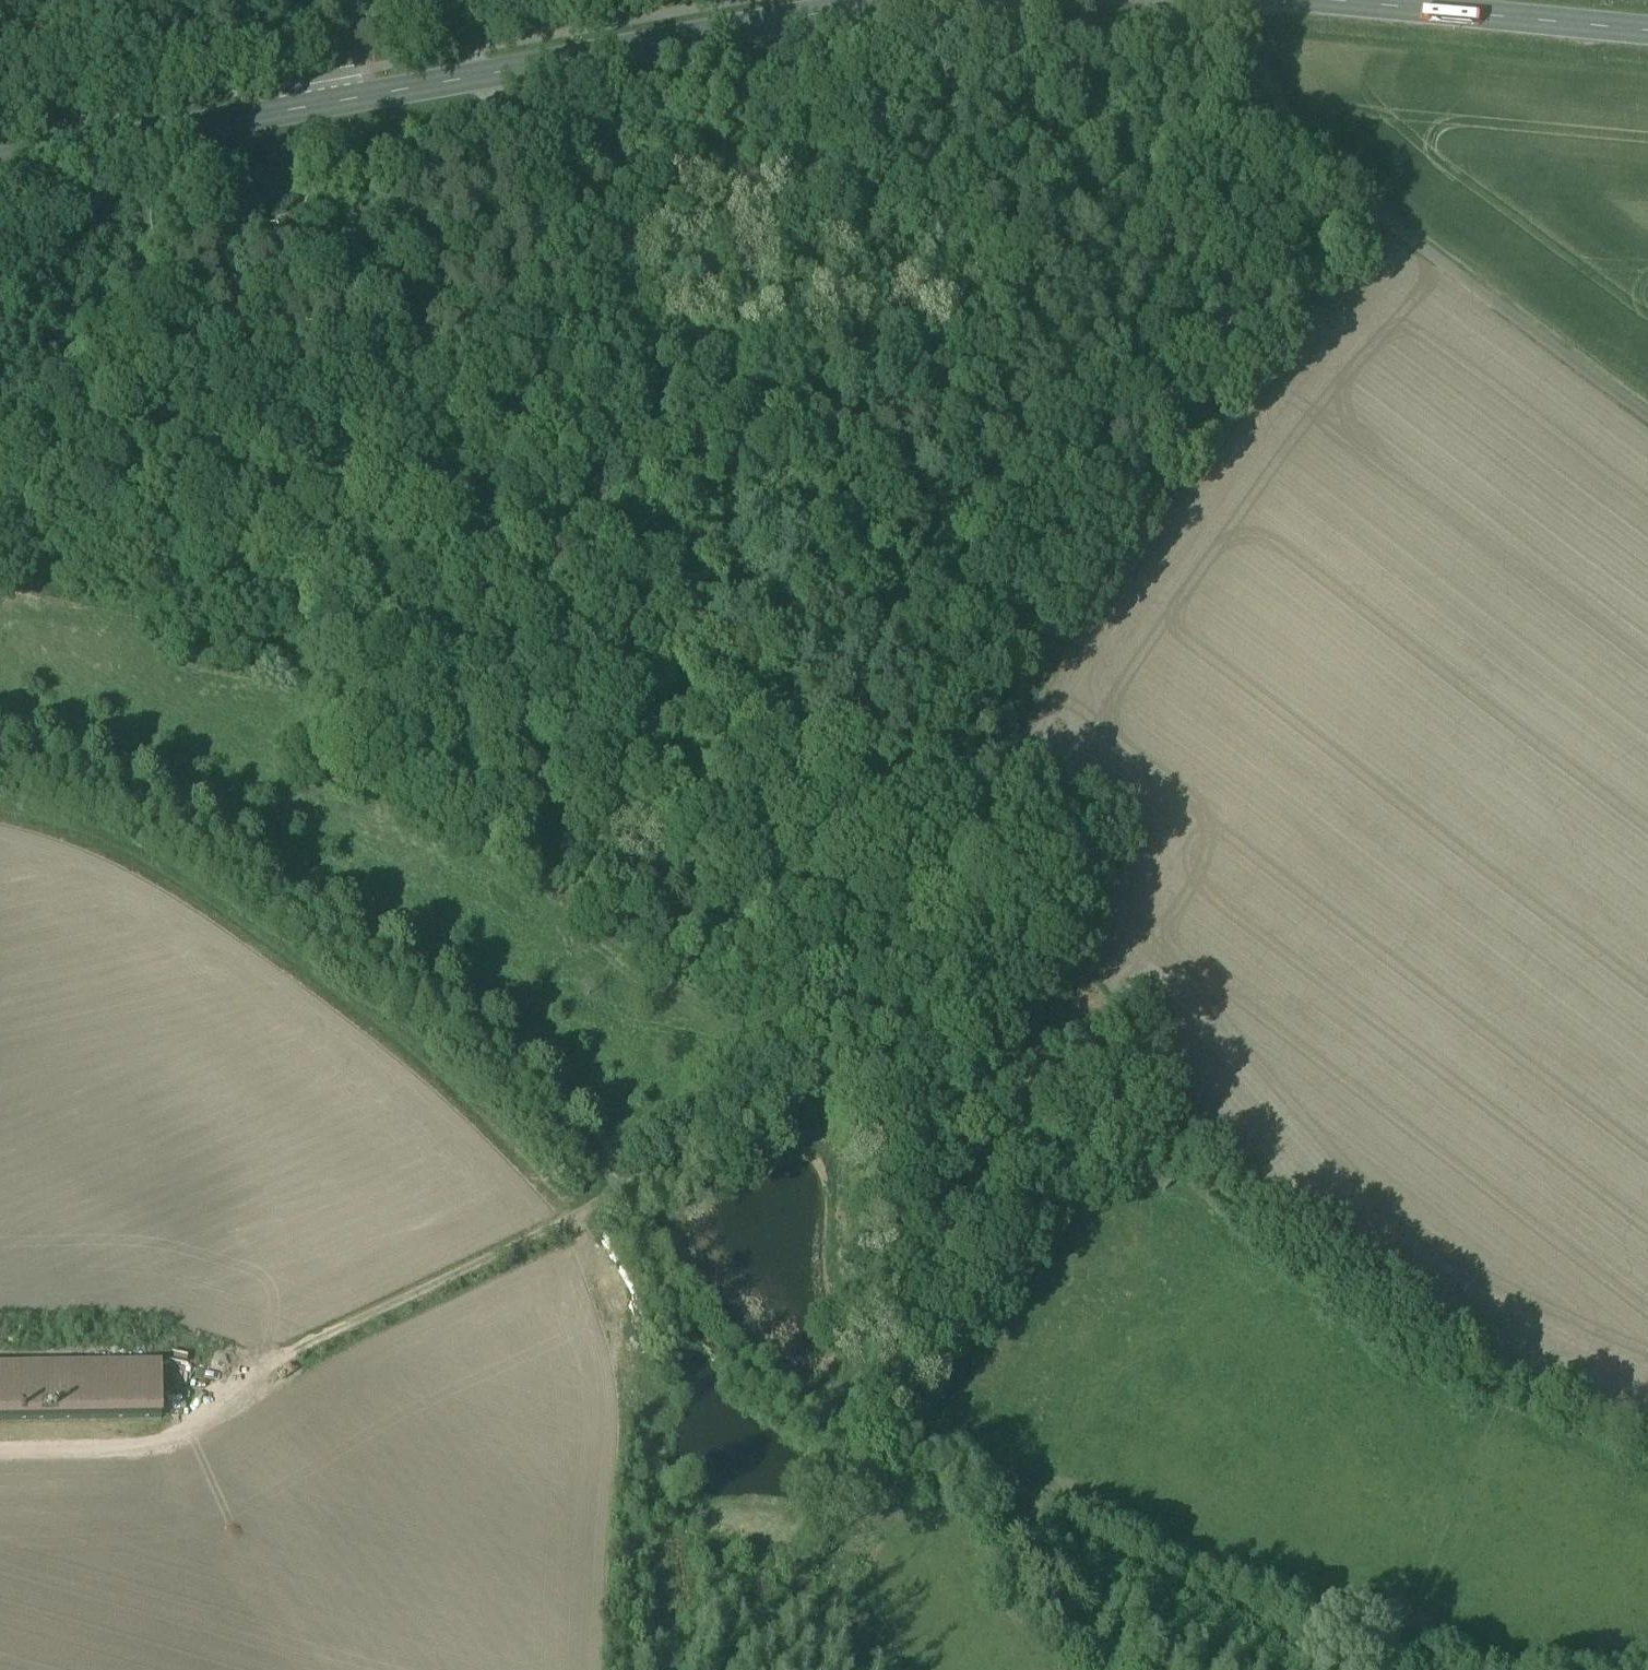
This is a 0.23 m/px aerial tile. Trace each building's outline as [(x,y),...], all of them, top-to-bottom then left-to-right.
[(180,1359),(0,1362),(0,1421),(181,1418),(180,1359)]
